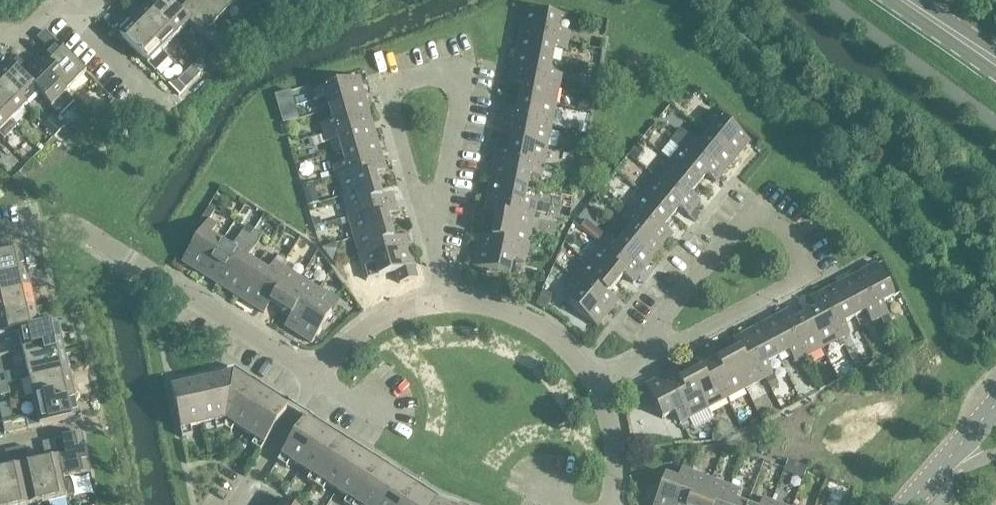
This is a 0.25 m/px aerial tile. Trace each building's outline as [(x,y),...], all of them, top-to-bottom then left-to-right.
[(188,24),(174,9),(174,8),(166,0),(155,0),(146,9),(175,37),(188,24)] [(188,24),(201,38),(216,23),(201,9),(208,3),(206,0),(182,0),(174,8),(174,9),(188,24)] [(232,0),(206,0),(208,3),(201,9),(216,23),(235,4),(232,0)] [(133,22),(161,51),(175,37),(146,9),(133,22)] [(523,11),(519,33),(567,42),(568,33),(557,30),(559,17),(523,11)] [(244,30),(253,21),(246,14),(237,22),(244,30)] [(161,51),(133,22),(119,36),(154,72),(168,58),(161,51)] [(37,39),(46,48),(53,41),(44,31),(37,39)] [(515,54),(551,61),(553,49),(565,51),(567,42),(519,33),(515,54)] [(50,52),(44,59),(58,73),(51,80),(65,94),(86,73),(58,45),(53,41),(46,48),(50,52)] [(217,51),(225,58),(233,50),(226,43),(217,51)] [(209,59),(216,67),(225,58),(217,51),(209,59)] [(515,54),(510,75),(558,85),(560,75),(548,73),(551,61),(515,54)] [(19,74),(25,68),(27,67),(17,58),(10,65),(19,74)] [(73,102),(65,94),(51,80),(58,73),(44,59),(30,73),(25,68),(19,74),(24,78),(23,79),(38,94),(59,116),(73,102)] [(38,94),(23,79),(24,78),(19,74),(10,65),(0,75),(0,83),(25,108),(38,94)] [(193,67),(185,74),(193,82),(200,74),(193,67)] [(193,82),(185,74),(178,82),(185,89),(193,82)] [(518,99),(554,106),(558,85),(510,75),(509,85),(521,87),(518,99)] [(329,110),(364,100),(358,78),(311,92),(314,102),(325,99),(329,110)] [(11,121),(25,108),(0,83),(0,110),(11,121)] [(282,120),(298,118),(295,90),(279,92),(282,120)] [(504,108),(502,118),(550,127),(554,106),(518,99),(516,110),(504,108)] [(364,100),(329,110),(332,122),(321,125),(323,134),(370,121),(364,100)] [(4,141),(17,127),(11,121),(0,110),(0,137),(4,141)] [(706,135),(735,159),(749,141),(712,110),(705,118),(714,126),(706,135)] [(510,141),(546,148),(550,127),(502,118),(501,127),(512,129),(510,141)] [(370,121),(323,134),(326,143),(337,140),(341,152),(376,141),(370,121)] [(683,144),(721,175),(735,159),(706,135),(699,145),(689,137),(683,144)] [(376,141),(341,152),(345,164),(333,167),(336,176),(382,162),(376,141)] [(496,151),(494,160),(542,170),(546,148),(510,141),(508,153),(496,151)] [(721,175),(683,144),(669,161),(698,184),(706,175),(715,182),(721,175)] [(490,182),(526,189),(528,176),(540,178),(542,170),(494,160),(490,182)] [(669,161),(656,178),(693,209),(700,201),(690,194),(698,184),(669,161)] [(382,162),(336,176),(342,197),(377,187),(373,175),(385,172),(382,162)] [(642,195),(670,218),(678,208),(687,216),(693,209),(656,178),(642,195)] [(490,182),(486,203),(534,212),(535,203),(524,201),(526,189),(490,182)] [(310,185),(302,187),(307,205),(315,203),(310,185)] [(377,187),(342,197),(348,218),(394,204),(391,196),(380,198),(377,187)] [(628,211),(666,243),(672,235),(663,227),(670,218),(642,195),(628,211)] [(493,226),(529,233),(534,212),(486,203),(484,213),(496,215),(493,226)] [(354,239),(389,228),(386,216),(397,213),(394,204),(348,218),(354,239)] [(666,243),(628,211),(622,218),(632,226),(624,236),(652,259),(666,243)] [(319,218),(312,220),(314,227),(321,225),(319,218)] [(182,262),(201,274),(220,243),(210,237),(216,226),(207,221),(182,262)] [(479,236),(478,245),(525,255),(529,233),(493,226),(491,239),(479,236)] [(389,228),(354,239),(360,260),(407,246),(404,237),(392,240),(389,228)] [(219,286),(237,297),(257,266),(246,259),(261,236),(252,231),(249,237),(219,286)] [(230,249),(220,243),(201,274),(219,286),(249,237),(241,232),(230,249)] [(652,259),(624,236),(616,245),(606,238),(601,245),(638,276),(652,259)] [(525,255),(478,245),(473,267),(509,275),(512,262),(523,264),(525,255)] [(587,262),(615,285),(623,276),(632,283),(638,276),(601,245),(587,262)] [(407,246),(360,260),(362,268),(374,265),(378,278),(413,268),(407,246)] [(26,271),(36,269),(33,257),(31,258),(29,250),(0,256),(0,277),(26,271)] [(237,297),(256,309),(282,267),(285,262),(276,257),(267,273),(257,266),(237,297)] [(573,278),(611,310),(617,302),(608,294),(615,285),(587,262),(573,278)] [(856,274),(880,318),(888,314),(882,302),(894,296),(876,264),(856,274)] [(270,303),(280,310),(300,279),(282,267),(256,309),(263,314),(270,303)] [(30,290),(26,271),(0,277),(0,297),(30,290)] [(880,318),(856,274),(837,284),(855,318),(865,312),(871,323),(880,318)] [(611,310),(573,278),(567,286),(576,294),(568,303),(597,327),(611,310)] [(284,327),(292,332),(318,290),(300,279),(280,310),(291,317),(284,327)] [(855,318),(837,284),(818,295),(841,338),(850,334),(844,323),(855,318)] [(35,309),(30,290),(0,297),(0,316),(35,309)] [(318,290),(292,332),(312,344),(331,313),(320,305),(326,295),(318,290)] [(841,338),(818,295),(810,299),(816,311),(805,316),(822,348),(841,338)] [(18,332),(39,327),(38,326),(35,309),(0,316),(0,336),(18,332)] [(822,348),(805,316),(794,322),(789,311),(780,315),(803,358),(822,348)] [(803,358),(780,315),(761,326),(778,358),(789,352),(795,363),(803,358)] [(18,332),(22,351),(41,347),(43,356),(63,351),(57,322),(38,326),(39,327),(18,332)] [(893,322),(884,326),(888,335),(897,331),(893,322)] [(778,358),(761,326),(742,336),(765,379),(772,375),(767,364),(778,358)] [(728,357),(745,389),(765,379),(742,336),(733,340),(739,351),(728,357)] [(889,339),(881,344),(886,355),(895,350),(889,339)] [(22,351),(28,379),(68,370),(63,351),(43,356),(41,347),(22,351)] [(703,356),(726,399),(745,389),(728,357),(717,362),(711,352),(703,356)] [(726,399),(703,356),(695,360),(700,371),(690,377),(707,409),(726,399)] [(28,379),(33,398),(53,393),(55,402),(74,398),(68,370),(28,379)] [(707,409),(690,377),(679,382),(673,372),(665,376),(688,419),(707,409)] [(169,381),(182,438),(192,436),(191,428),(214,423),(216,430),(224,429),(230,433),(234,426),(255,440),(251,446),(260,452),(290,403),(282,398),(278,403),(258,390),(261,385),(252,379),(249,384),(233,374),(215,378),(214,373),(209,374),(204,375),(205,381),(181,386),(180,380),(169,381)] [(688,419),(665,376),(645,387),(662,419),(674,413),(679,423),(688,419)] [(9,394),(7,384),(0,385),(0,396),(9,394)] [(37,416),(26,418),(28,429),(39,427),(78,418),(74,398),(55,402),(53,393),(33,398),(37,416)] [(315,486),(323,491),(327,484),(347,498),(343,504),(345,504),(444,504),(436,502),(423,494),(426,489),(410,479),(407,484),(386,471),(389,466),(374,456),(371,461),(350,448),(353,443),(337,433),(334,438),(313,425),(316,420),(307,414),(277,462),(286,468),(290,461),(311,475),(307,481),(315,486)] [(28,429),(26,418),(2,423),(5,434),(28,429)] [(82,435),(61,439),(61,440),(53,441),(55,452),(57,460),(62,480),(91,474),(82,435)] [(55,452),(53,441),(42,443),(44,454),(55,452)] [(28,458),(25,447),(15,449),(18,460),(28,458)] [(7,462),(18,460),(15,449),(5,452),(7,462)] [(62,480),(57,460),(38,464),(47,503),(67,499),(62,480)] [(20,468),(28,504),(38,504),(47,503),(38,464),(20,468)] [(20,468),(1,472),(8,504),(28,504),(20,468)] [(690,473),(681,469),(677,481),(665,476),(654,504),(678,504),(690,473)] [(0,472),(0,504),(8,504),(1,472),(0,472)] [(710,480),(690,473),(678,504),(701,504),(710,480)] [(735,502),(740,491),(744,479),(735,475),(731,488),(724,504),(743,504),(735,502)] [(731,488),(710,480),(701,504),(724,504),(731,488)]
